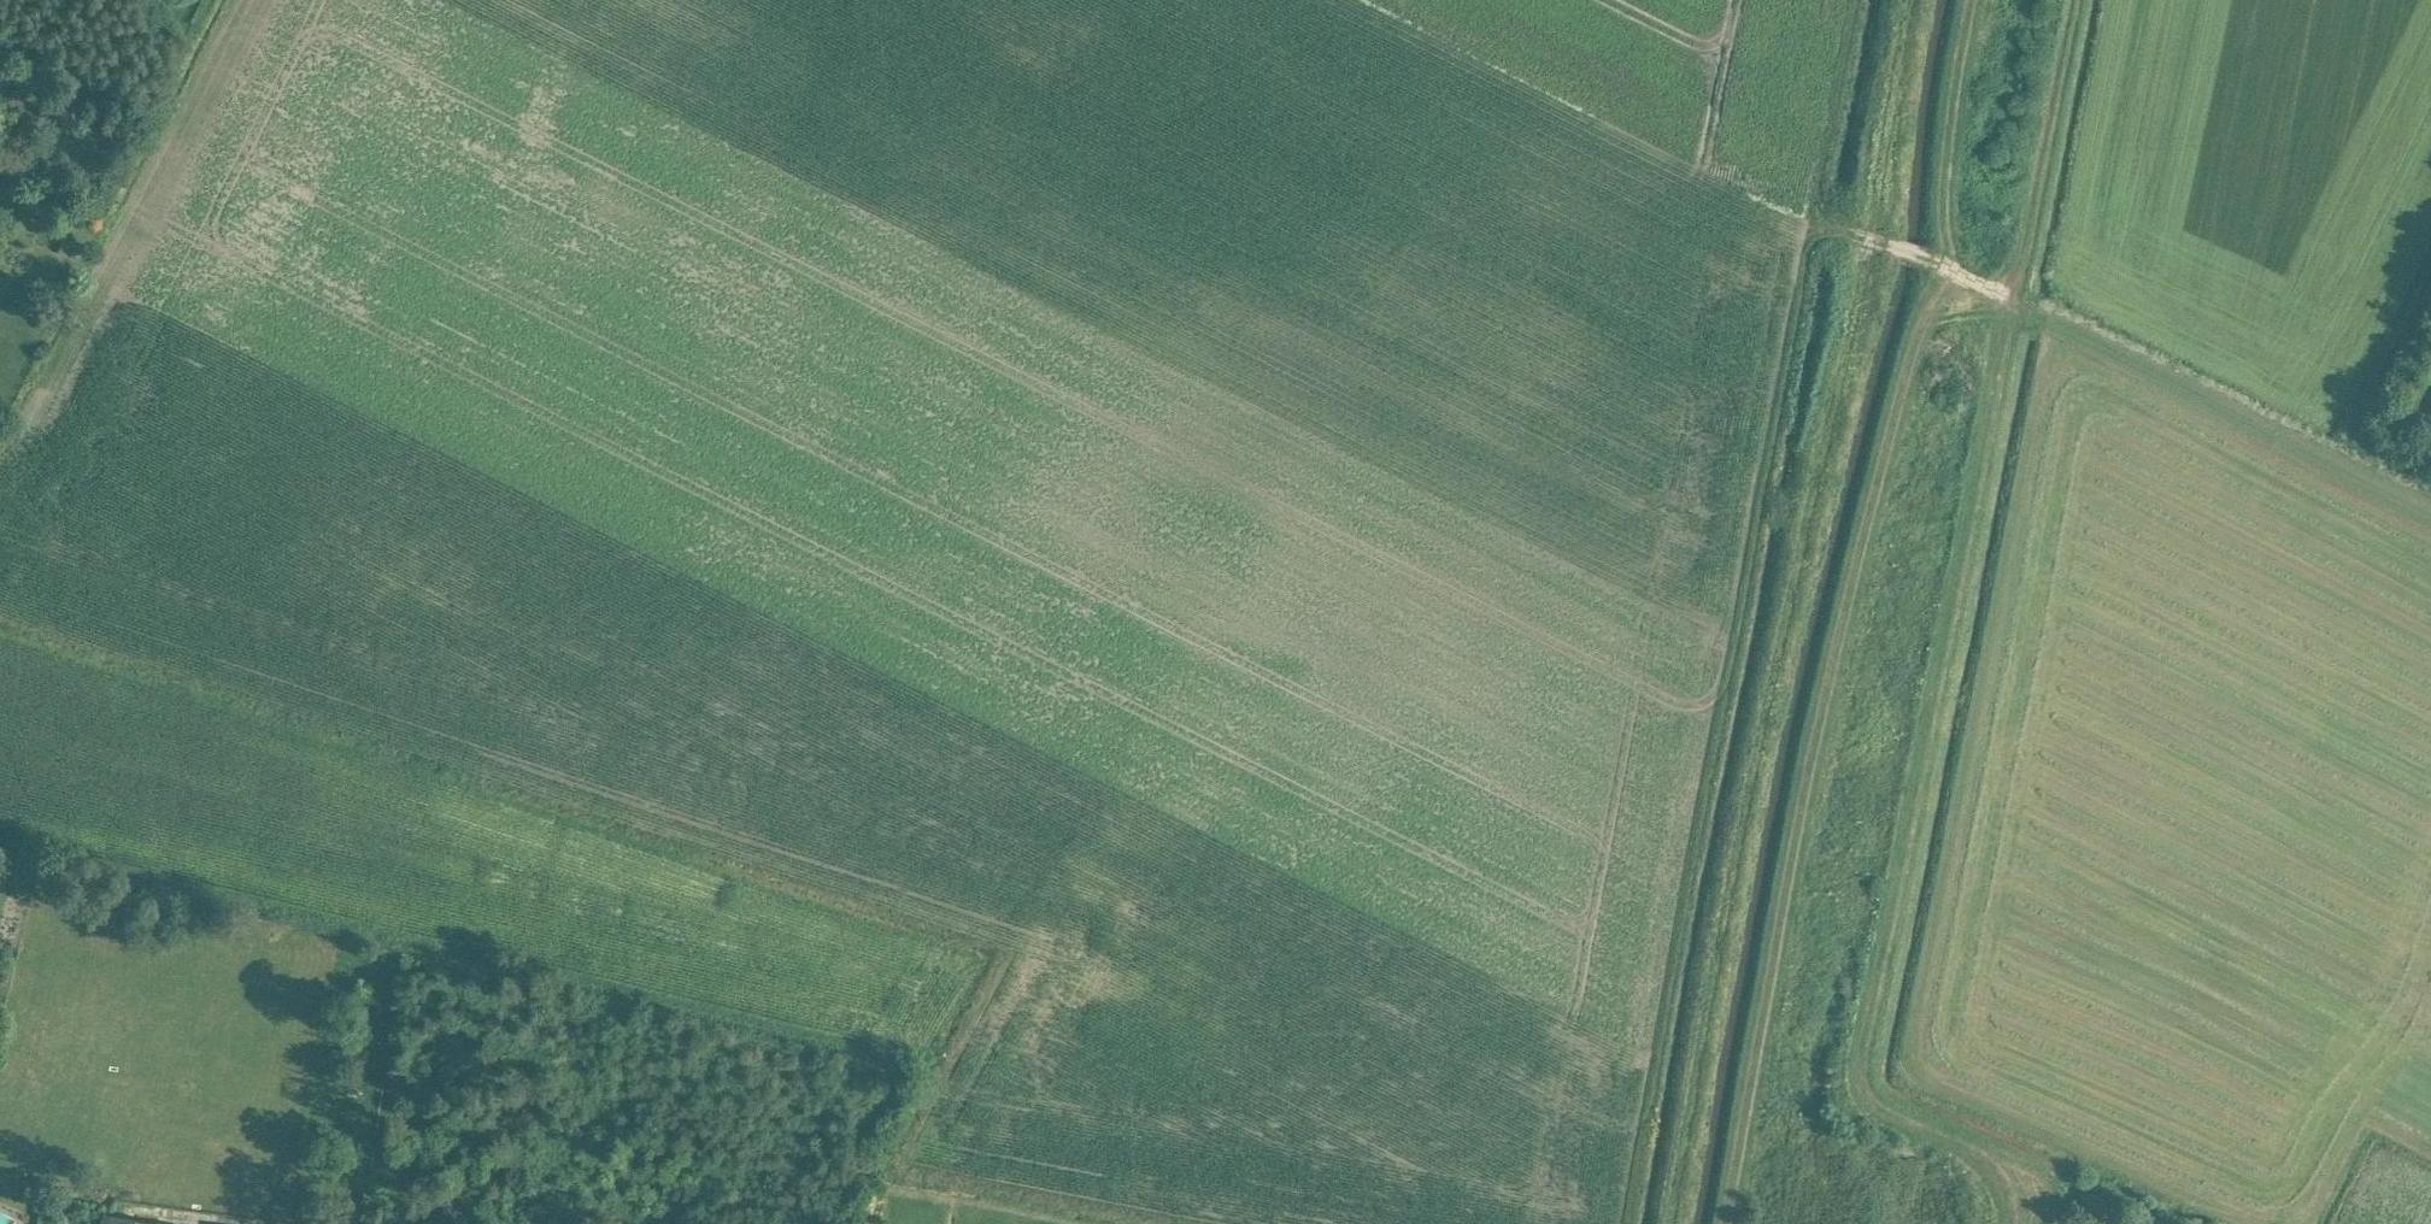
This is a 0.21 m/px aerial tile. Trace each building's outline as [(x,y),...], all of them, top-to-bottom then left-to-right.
[(105,1213),(103,1223),(157,1223),(105,1213)]
